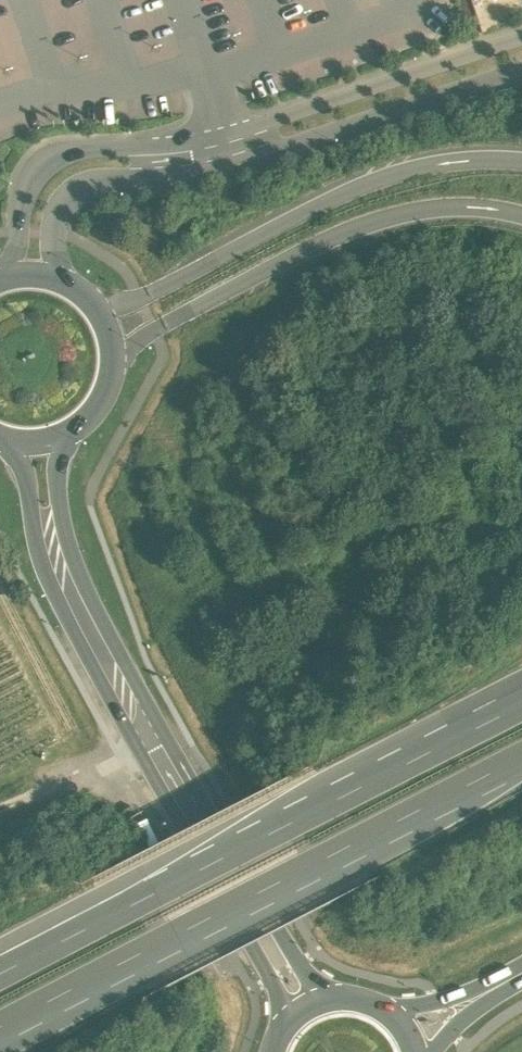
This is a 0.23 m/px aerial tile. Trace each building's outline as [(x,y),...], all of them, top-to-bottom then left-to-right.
[(521,17),(515,0),(502,0),(509,21),(521,17)]
